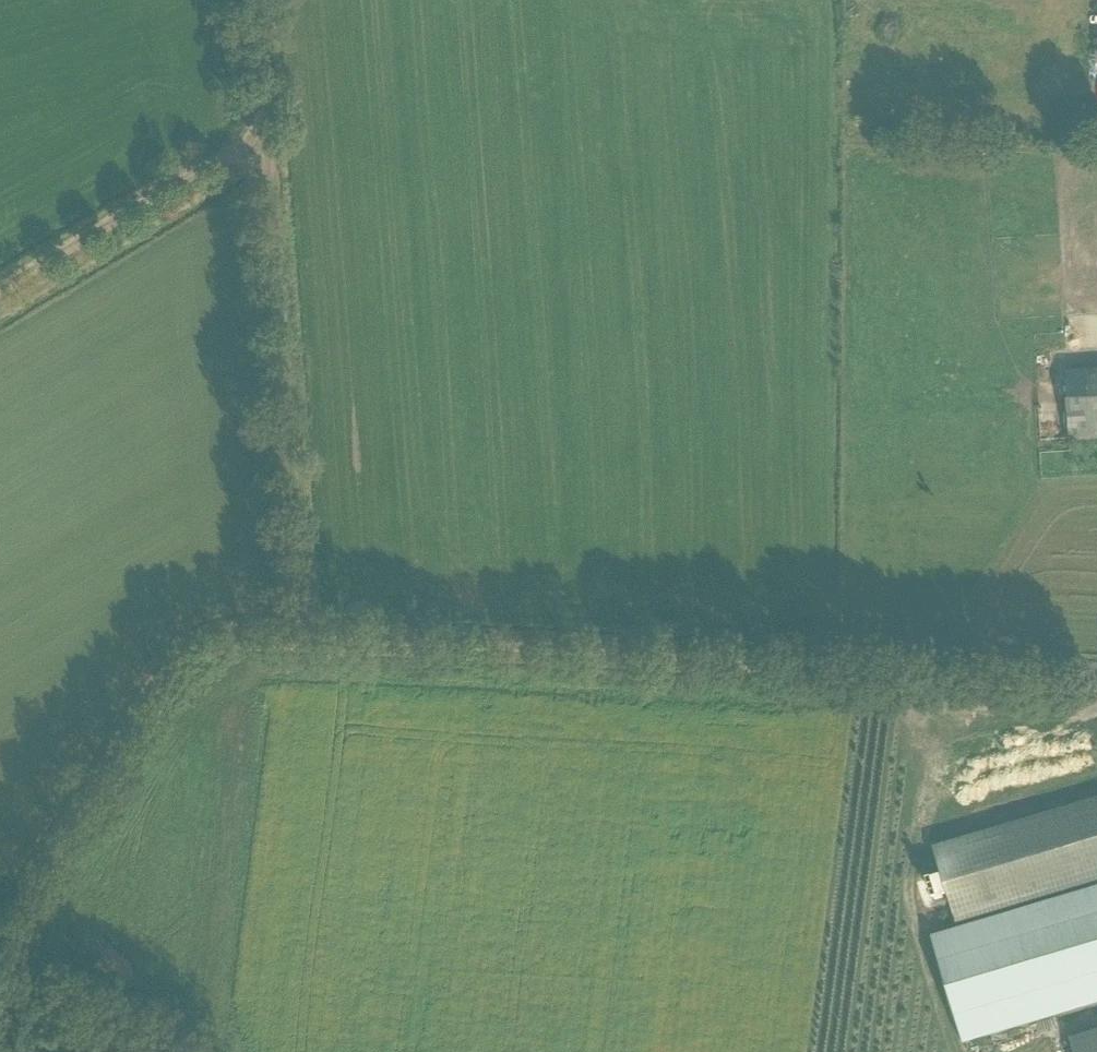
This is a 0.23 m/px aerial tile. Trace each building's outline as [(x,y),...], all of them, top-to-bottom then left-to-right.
[(1064,372),(1068,443),(1096,441),(1096,370),(1064,372)] [(955,922),(1096,880),(1096,798),(933,847),(955,922)] [(965,1046),(1096,1007),(1096,888),(933,937),(965,1046)] [(1069,1039),(1073,1051),(1096,1051),(1096,1031),(1069,1039)]
